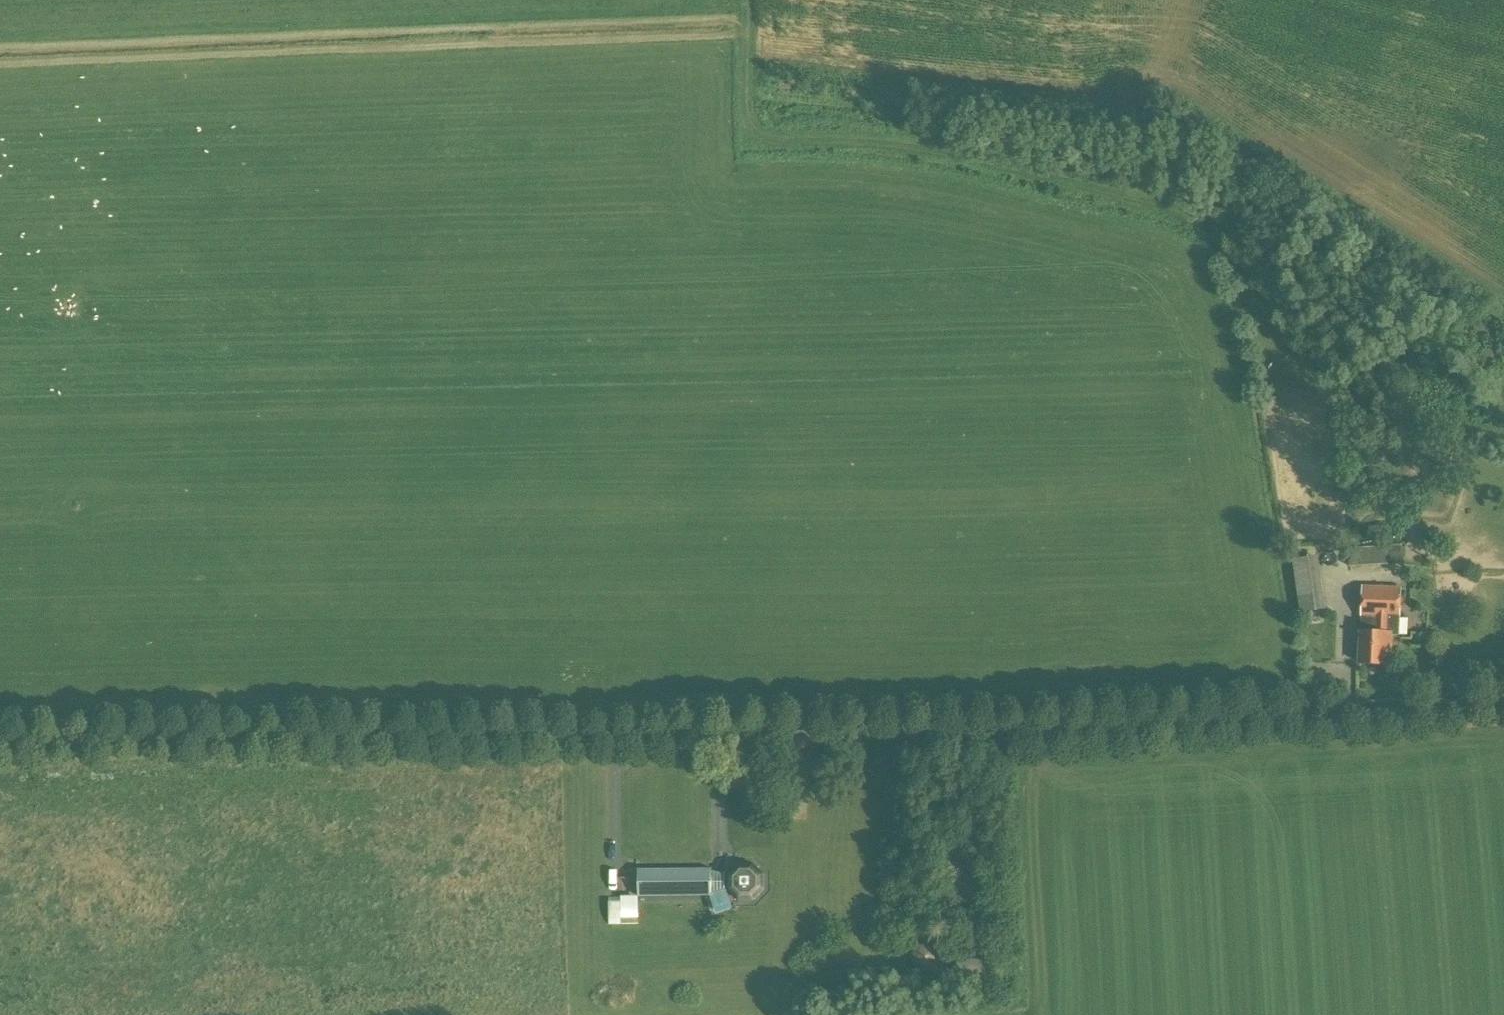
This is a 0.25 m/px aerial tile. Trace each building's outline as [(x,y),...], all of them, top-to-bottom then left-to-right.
[(1349,567),(1388,564),(1387,546),(1348,549),(1349,567)] [(1300,613),(1326,609),(1318,556),(1292,560),(1300,613)] [(1401,588),(1363,585),(1361,631),(1359,631),(1358,662),(1385,664),(1385,650),(1391,650),(1392,636),(1398,636),(1401,588)] [(764,890),(763,874),(752,863),(737,864),(725,875),(712,871),(712,868),(638,869),(638,896),(712,895),(726,890),(737,901),(753,901),(764,890)] [(621,926),(621,902),(609,902),(609,926),(621,926)] [(920,942),(913,933),(905,940),(912,949),(920,942)] [(912,957),(912,958),(912,959),(912,960),(912,961),(913,962),(913,963),(914,964),(914,965),(915,966),(915,967),(916,967),(916,968),(917,968),(917,969),(918,969),(919,969),(919,970),(920,970),(921,970),(922,971),(923,971),(924,971),(925,971),(926,971),(927,971),(928,971),(929,971),(930,971),(931,971),(931,970),(932,970),(933,970),(934,969),(935,968),(936,968),(937,967),(937,966),(938,966),(938,965),(939,964),(939,963),(940,963),(940,962),(940,961),(940,960),(940,959),(941,959),(941,958),(941,957),(941,956),(941,955),(940,955),(940,954),(940,953),(940,952),(939,952),(939,951),(939,950),(938,949),(937,948),(937,947),(936,947),(936,946),(935,946),(934,945),(933,945),(933,944),(932,944),(931,944),(931,943),(930,943),(929,943),(928,943),(927,943),(926,943),(925,943),(924,943),(923,943),(922,943),(921,944),(920,944),(919,945),(918,945),(917,946),(916,947),(915,948),(915,949),(914,949),(914,950),(913,951),(913,952),(912,953),(912,954),(912,955),(912,956),(912,957)] [(989,986),(988,959),(956,960),(957,987),(989,986)]
